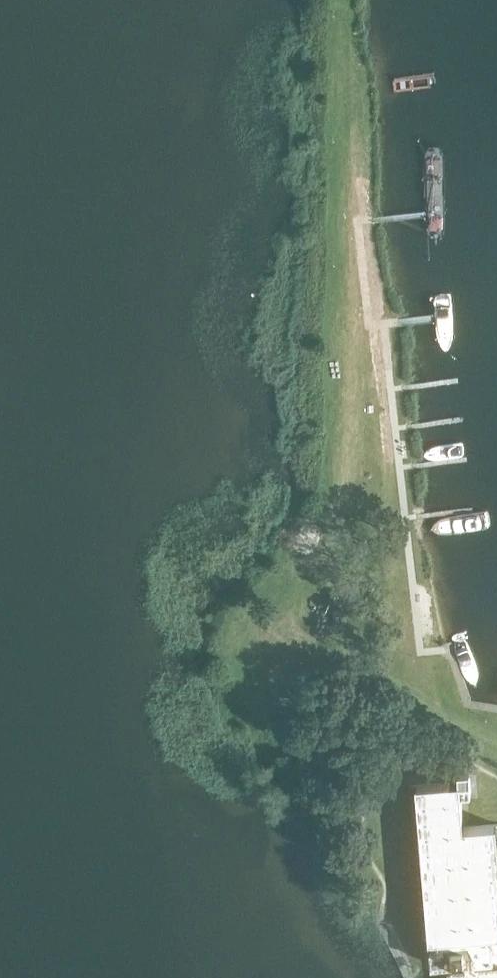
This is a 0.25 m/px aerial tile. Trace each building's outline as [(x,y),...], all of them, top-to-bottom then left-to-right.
[(418,785),(418,786),(430,938),(437,938),(438,947),(431,948),(432,964),(453,962),(454,971),(452,972),(449,972),(450,977),(496,977),(496,840),(496,825),(491,826),(491,825),(463,827),(460,792),(471,791),(469,774),(459,775),(459,782),(422,785),(418,785)]
